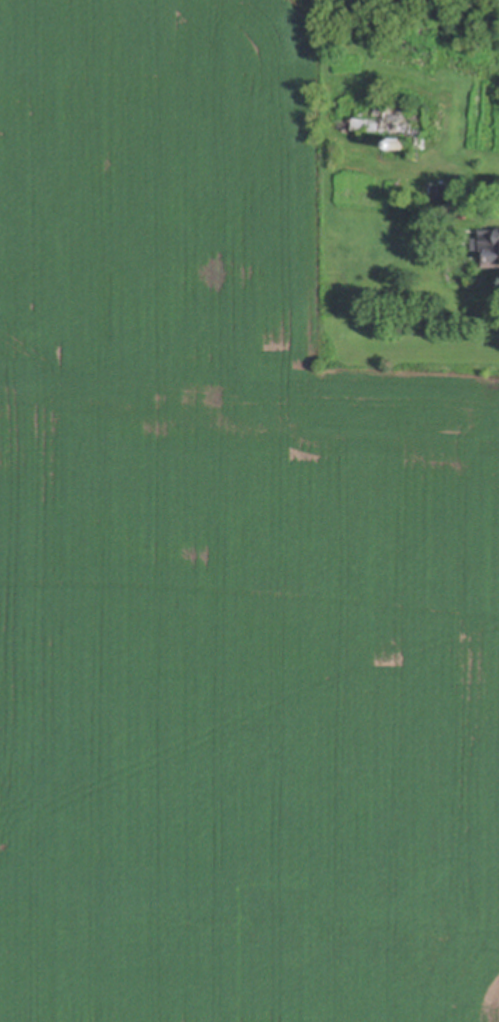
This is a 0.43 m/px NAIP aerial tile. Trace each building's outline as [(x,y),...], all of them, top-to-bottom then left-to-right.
[(397,147),(397,146),(397,145),(398,145),(398,144),(399,144),(399,143),(400,143),(401,143),(402,143),(403,143),(404,143),(404,144),(405,144),(406,145),(406,146),(406,147),(406,148),(406,149),(406,150),(405,150),(405,151),(404,151),(404,152),(403,152),(402,152),(401,152),(400,152),(399,152),(399,151),(398,151),(398,150),(397,149),(397,148),(397,147)] [(448,190),(448,203),(439,203),(439,200),(436,200),(436,190),(448,190)] [(483,236),(498,236),(498,271),(486,271),(486,255),(483,255),(483,236)]
